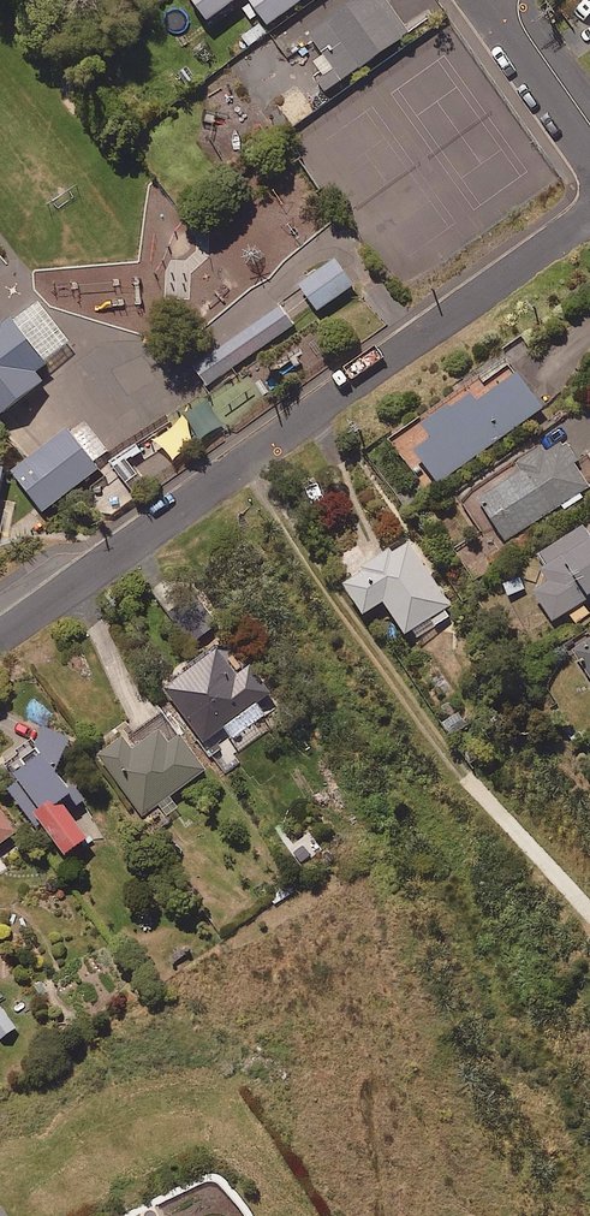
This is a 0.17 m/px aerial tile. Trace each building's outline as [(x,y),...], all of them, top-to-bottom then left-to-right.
[(206,19),(234,0),(192,0),(206,19)] [(272,29),(312,0),(251,0),(272,29)] [(311,34),(328,58),(318,65),(328,78),(320,83),(328,95),(413,34),(389,0),(360,0),(311,34)] [(301,286),(318,312),(358,285),(341,259),(301,286)] [(196,366),(210,387),(295,330),(281,309),(196,366)] [(49,384),(11,332),(0,317),(0,421),(49,384)] [(541,412),(517,379),(476,407),(469,397),(423,430),(432,443),(415,455),(436,485),(541,412)] [(16,479),(45,518),(103,473),(73,435),(16,479)] [(560,509),(563,514),(585,500),(582,495),(589,490),(589,461),(588,457),(575,465),(561,443),(463,504),(481,533),(490,527),(501,545),(560,509)] [(0,468),(0,515),(10,470),(0,468)] [(542,589),(531,596),(551,625),(589,600),(589,542),(581,529),(538,558),(545,569),(534,576),(542,589)] [(455,613),(406,542),(341,587),(363,620),(383,606),(409,645),(455,613)] [(498,584),(508,601),(526,590),(516,573),(498,584)] [(220,624),(197,596),(172,616),(195,644),(220,624)] [(573,654),(589,680),(589,643),(573,654)] [(230,669),(221,655),(169,690),(206,745),(276,697),(249,656),(230,669)] [(212,773),(171,713),(103,759),(144,819),(212,773)] [(42,750),(27,762),(35,772),(11,790),(35,822),(40,818),(71,858),(93,841),(74,816),(89,804),(61,767),(77,744),(52,731),(39,746),(42,750)] [(0,816),(0,848),(15,837),(0,816)] [(3,1007),(0,1009),(0,1038),(2,1041),(19,1031),(3,1007)]
